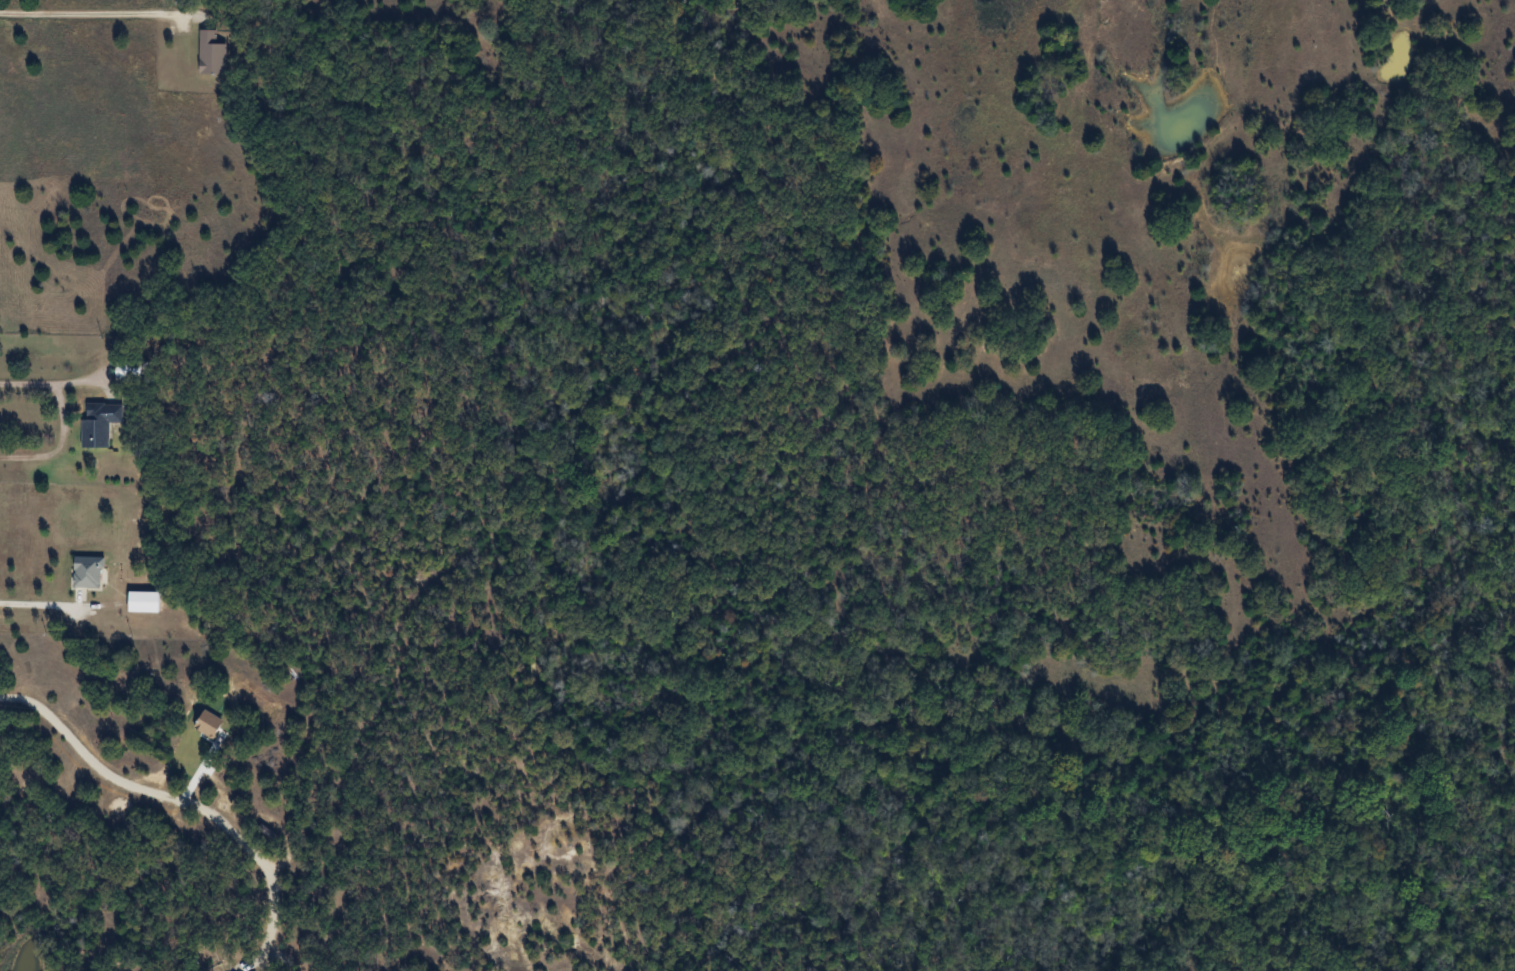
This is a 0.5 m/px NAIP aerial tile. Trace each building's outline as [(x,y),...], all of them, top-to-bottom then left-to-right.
[(226,43),(216,43),(216,29),(199,29),(198,73),(225,74),(226,43)] [(140,381),(140,361),(114,361),(114,381),(140,381)] [(83,448),(108,448),(109,422),(122,423),(122,404),(83,403),(83,448)] [(72,588),(102,588),(102,557),(72,557),(72,588)] [(157,591),(127,591),(127,612),(157,612),(157,591)] [(278,837),(277,831),(260,834),(261,840),(278,837)]
